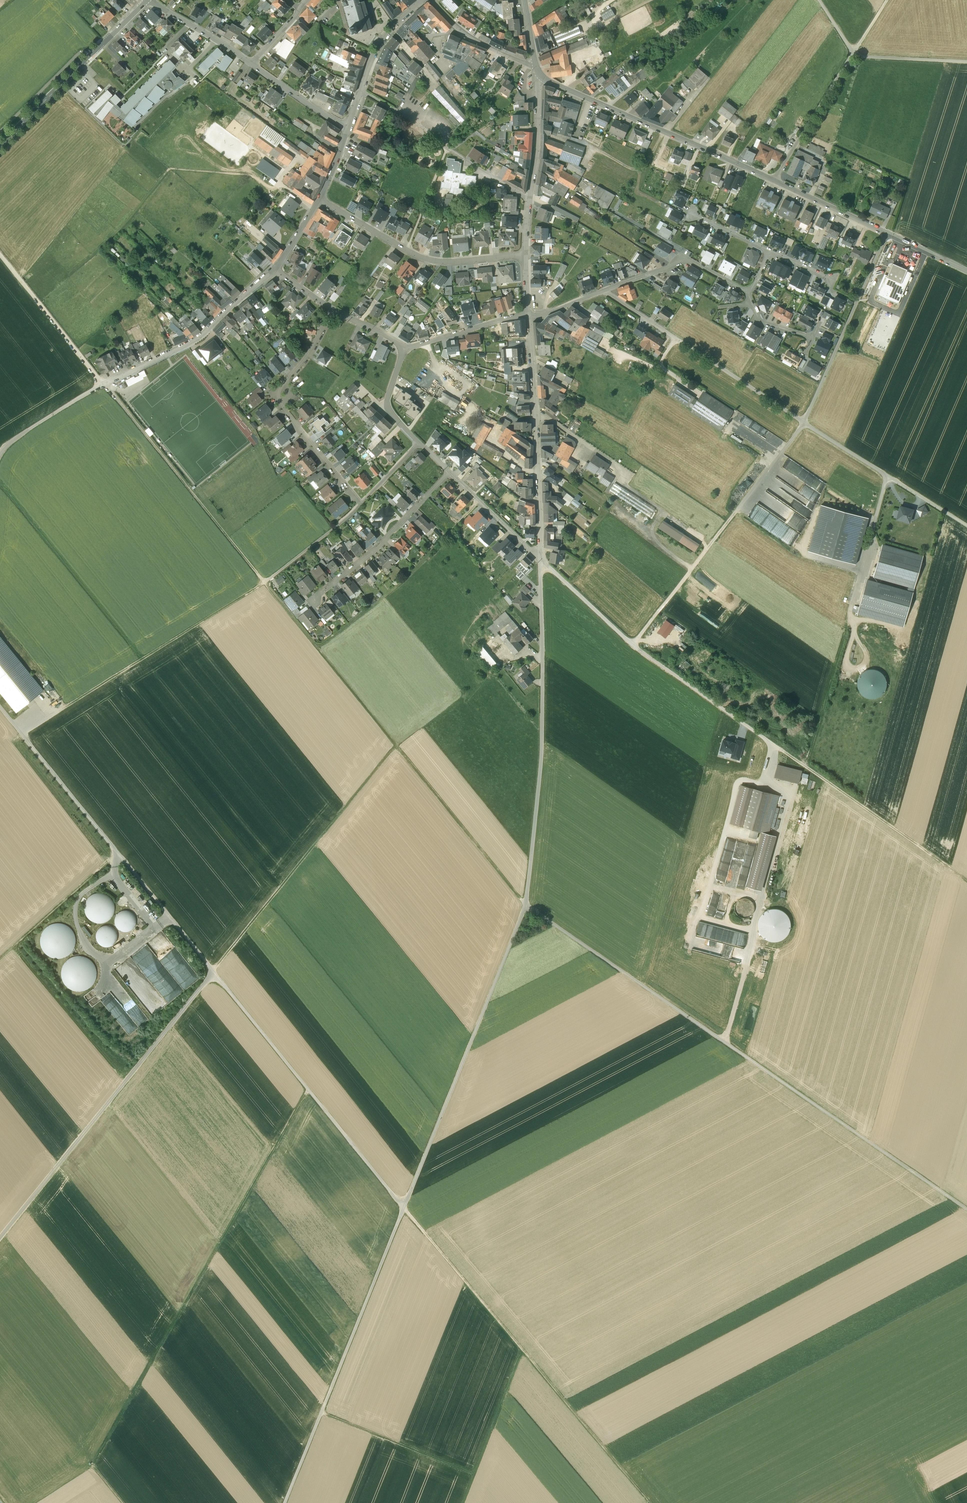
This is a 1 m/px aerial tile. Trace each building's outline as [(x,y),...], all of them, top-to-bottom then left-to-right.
[(119,0),(112,0),(115,3),(113,5),(119,11),(124,6),(119,0)] [(264,2),(259,7),(262,10),(263,8),(268,3),(265,0),(264,2)] [(272,4),(274,5),(277,9),(284,2),(281,0),(275,0),(272,4)] [(347,0),(344,0),(342,2),(341,2),(341,3),(342,3),(343,7),(342,7),(342,8),(343,8),(345,14),(344,14),(344,15),(345,14),(347,20),(346,21),(347,21),(349,27),(348,28),(350,34),(356,32),(356,33),(357,33),(357,34),(358,34),(357,33),(364,31),(365,32),(365,31),(366,31),(366,30),(370,29),(371,29),(370,28),(369,22),(370,22),(370,21),(369,22),(367,16),(368,15),(367,15),(366,13),(367,13),(366,10),(365,10),(365,9),(366,9),(366,8),(365,8),(363,2),(364,2),(364,1),(365,1),(365,2),(366,1),(366,0),(365,0),(347,0)] [(401,0),(399,1),(396,3),(398,7),(398,8),(401,12),(407,8),(401,0)] [(441,1),(452,13),(458,8),(455,4),(450,0),(442,0),(441,1)] [(492,0),(474,0),(479,3),(490,11),(495,4),(496,2),(492,0)] [(529,2),(530,7),(532,12),(544,2),(542,0),(538,0),(535,2),(535,0),(532,0),(529,2)] [(390,6),(387,1),(386,2),(382,4),(392,19),(401,12),(398,8),(393,11),(390,6)] [(508,1),(502,1),(502,4),(503,19),(509,19),(513,18),(514,18),(514,15),(513,15),(512,3),(509,3),(509,2),(508,3),(508,1)] [(290,8),(284,2),(277,9),(280,11),(283,14),(286,12),(287,13),(289,11),(287,10),(290,8)] [(307,7),(299,16),(300,18),(298,20),(304,26),(306,24),(307,25),(316,16),(313,13),(315,10),(313,8),(316,5),(313,2),(309,7),(309,8),(308,9),(307,7)] [(432,7),(427,2),(420,8),(424,12),(432,20),(436,25),(438,23),(446,32),(451,27),(432,7)] [(490,11),(479,3),(476,7),(488,14),(490,11)] [(502,4),(496,4),(495,4),(490,11),(503,19),(502,4)] [(558,9),(565,21),(569,18),(565,11),(568,9),(566,5),(558,9)] [(202,10),(196,7),(191,14),(197,17),(199,14),(200,15),(202,10)] [(420,8),(413,14),(414,15),(421,22),(422,24),(425,21),(426,20),(421,15),(424,12),(420,8)] [(589,8),(581,11),(584,17),(592,14),(589,8)] [(558,9),(552,13),(554,17),(557,22),(559,24),(565,21),(558,9)] [(114,16),(109,10),(106,13),(102,10),(100,12),(109,21),(110,20),(111,21),(112,20),(111,19),(114,16)] [(150,20),(155,14),(151,10),(146,16),(150,20)] [(109,21),(100,12),(99,13),(102,17),(99,20),(104,25),(107,22),(108,23),(110,22),(109,21)] [(463,13),(463,12),(460,17),(458,19),(461,21),(461,22),(464,24),(469,17),(463,13)] [(276,15),(273,13),(271,16),(277,21),(279,18),(276,15)] [(552,13),(532,26),(536,37),(543,33),(540,27),(554,17),(552,13)] [(150,20),(154,24),(159,18),(155,14),(150,20)] [(249,15),(241,23),(244,27),(253,20),(249,15)] [(421,22),(414,15),(406,22),(405,23),(409,27),(412,30),(413,30),(415,28),(416,29),(419,27),(417,26),(421,22)] [(476,21),(469,17),(464,24),(468,27),(469,26),(472,28),(473,26),(476,22),(476,21)] [(159,22),(162,20),(160,18),(159,18),(154,24),(156,26),(159,22)] [(513,18),(509,19),(510,30),(514,30),(520,29),(519,19),(513,19),(513,18)] [(147,25),(141,19),(135,24),(141,30),(144,27),(147,25)] [(173,25),(167,19),(165,21),(161,25),(163,28),(168,32),(170,29),(169,28),(173,25)] [(478,19),(476,21),(476,22),(473,26),(477,29),(482,22),(478,19)] [(304,26),(298,20),(286,33),(294,40),(301,33),(303,35),(308,30),(304,26)] [(427,24),(432,29),(436,25),(432,20),(427,24)] [(217,23),(214,21),(214,22),(211,27),(212,27),(211,29),(217,33),(221,26),(217,23)] [(271,28),(264,22),(261,25),(264,28),(265,27),(269,30),(271,28)] [(405,23),(396,32),(400,37),(401,38),(402,37),(408,32),(414,39),(417,36),(412,30),(409,27),(405,23)] [(224,27),(221,26),(217,33),(223,36),(224,35),(225,35),(228,29),(230,27),(225,24),(224,27)] [(432,29),(427,24),(425,27),(431,33),(433,31),(432,29)] [(564,41),(578,36),(575,27),(569,29),(568,25),(563,27),(562,24),(551,28),(554,36),(561,34),(564,41)] [(234,27),(231,25),(230,27),(228,29),(234,33),(237,36),(240,33),(234,28),(234,27)] [(269,30),(265,27),(264,28),(257,35),(263,41),(266,38),(268,36),(271,32),(269,30)] [(234,33),(228,29),(225,35),(230,39),(234,33)] [(543,33),(536,37),(535,38),(536,44),(542,41),(541,38),(550,35),(548,30),(543,33)] [(130,31),(129,31),(127,34),(126,33),(123,36),(127,39),(126,40),(134,48),(136,46),(138,45),(139,43),(141,41),(136,36),(135,37),(133,35),(130,31)] [(506,34),(499,32),(496,39),(503,41),(504,38),(506,34)] [(248,39),(240,33),(237,36),(233,41),(236,43),(236,42),(242,46),(248,39)] [(294,40),(286,33),(283,38),(284,39),(281,42),(279,41),(273,49),(277,53),(277,54),(285,59),(296,41),(294,40)] [(477,45),(449,34),(447,42),(463,58),(465,60),(477,45)] [(491,39),(482,34),(479,38),(489,44),(491,39)] [(407,42),(406,44),(411,50),(412,51),(416,57),(423,64),(426,61),(434,54),(423,41),(422,42),(417,36),(414,39),(411,42),(410,40),(407,42)] [(589,37),(585,39),(588,46),(592,44),(590,40),(594,38),(593,36),(589,37)] [(399,43),(392,37),(384,46),(391,52),(392,52),(399,43)] [(179,57),(180,56),(181,58),(183,60),(193,51),(187,45),(189,43),(187,42),(186,44),(180,38),(171,47),(175,51),(174,52),(179,57)] [(249,41),(248,39),(242,46),(247,50),(250,52),(251,50),(252,49),(253,49),(255,48),(253,47),(255,45),(253,43),(253,42),(250,40),(249,41)] [(503,41),(496,39),(495,41),(491,39),(489,44),(501,50),(503,45),(503,44),(503,42),(503,41)] [(583,40),(566,47),(567,54),(586,47),(583,40)] [(542,41),(536,44),(538,54),(555,47),(554,45),(553,42),(543,46),(542,41)] [(123,47),(117,42),(112,47),(118,52),(120,50),(123,47)] [(349,44),(343,42),(340,49),(343,50),(346,51),(349,44)] [(463,58),(447,42),(446,42),(445,42),(440,53),(460,61),(463,58)] [(507,46),(506,46),(503,44),(503,45),(501,50),(505,52),(515,56),(518,49),(513,48),(507,46)] [(477,45),(465,60),(471,66),(476,72),(485,58),(482,57),(487,49),(477,45)] [(391,52),(384,46),(376,63),(381,65),(384,66),(386,63),(391,52)] [(566,46),(550,52),(553,60),(560,57),(561,67),(569,65),(567,54),(566,47),(566,46)] [(338,50),(335,48),(332,54),(336,55),(337,56),(340,57),(343,50),(340,49),(339,48),(338,50)] [(197,69),(203,76),(209,70),(208,69),(215,62),(216,63),(214,65),(223,71),(225,68),(226,69),(231,62),(230,61),(232,59),(226,55),(224,56),(222,54),(223,53),(218,49),(216,51),(215,50),(212,53),(213,54),(211,56),(210,55),(204,61),(205,62),(203,64),(202,63),(198,66),(199,67),(197,69)] [(522,50),(518,49),(515,56),(525,59),(527,54),(527,52),(522,50)] [(346,51),(343,50),(340,57),(341,58),(344,59),(348,61),(351,53),(346,51)] [(353,52),(352,54),(351,54),(351,53),(348,61),(347,62),(350,63),(353,64),(357,54),(353,52)] [(392,52),(391,52),(386,63),(388,64),(389,61),(393,63),(397,56),(396,55),(393,53),(392,52)] [(550,52),(539,57),(542,65),(553,61),(553,60),(550,52)] [(366,58),(357,54),(353,64),(362,66),(366,58)] [(412,65),(402,55),(398,58),(405,65),(404,66),(407,69),(408,70),(412,65)] [(397,56),(393,63),(404,74),(407,69),(404,66),(405,65),(398,58),(397,56)] [(277,63),(271,57),(265,63),(271,68),(277,63)] [(174,65),(176,67),(180,63),(183,60),(181,58),(178,62),(174,65)] [(460,61),(458,63),(465,72),(471,66),(465,60),(463,58),(460,61)] [(174,65),(170,60),(167,63),(166,62),(162,66),(163,67),(158,71),(155,73),(156,74),(155,75),(154,74),(152,76),(153,77),(151,79),(150,78),(148,80),(149,81),(147,82),(147,81),(144,84),(145,84),(144,86),(143,85),(141,87),(141,88),(140,89),(138,88),(135,92),(136,93),(134,95),(134,94),(128,100),(129,101),(125,104),(124,104),(121,107),(122,107),(120,109),(125,114),(123,115),(125,118),(123,121),(131,127),(132,126),(133,126),(136,123),(135,122),(136,120),(137,120),(140,117),(139,117),(140,115),(140,114),(140,113),(143,115),(144,114),(144,115),(148,111),(147,111),(148,109),(149,109),(152,106),(151,105),(153,103),(152,102),(155,104),(156,102),(157,103),(160,100),(159,99),(160,97),(161,97),(164,94),(163,93),(164,92),(163,91),(165,88),(167,89),(168,89),(170,89),(171,88),(174,90),(185,82),(178,77),(176,78),(175,76),(176,75),(174,74),(172,72),(176,67),(174,65)] [(502,65),(495,60),(491,67),(488,71),(491,73),(492,72),(501,78),(506,69),(501,66),(502,65)] [(305,70),(294,62),(288,70),(299,78),(305,70)] [(421,67),(415,62),(412,65),(408,70),(409,71),(412,74),(414,76),(421,67)] [(122,67),(118,63),(111,70),(115,74),(116,73),(118,75),(121,72),(122,73),(124,70),(125,70),(122,67)] [(353,64),(350,63),(348,68),(356,70),(354,75),(359,76),(362,66),(353,64)] [(458,63),(452,69),(456,73),(458,76),(463,72),(463,73),(465,72),(458,63)] [(625,73),(632,68),(628,64),(621,69),(625,73)] [(384,66),(381,65),(379,71),(388,75),(390,69),(384,66)] [(569,65),(561,67),(550,68),(552,77),(572,74),(571,65),(569,65)] [(440,78),(430,66),(426,69),(431,74),(436,81),(440,78)] [(482,75),(481,76),(484,78),(488,71),(491,67),(488,66),(482,75)] [(708,77),(698,68),(688,80),(696,87),(698,89),(708,77)] [(399,73),(397,77),(407,82),(412,74),(409,71),(408,70),(407,69),(404,74),(403,76),(399,73)] [(238,71),(231,81),(234,83),(241,73),(238,71)] [(379,71),(378,71),(375,77),(376,78),(386,82),(386,81),(389,75),(388,75),(379,71)] [(449,71),(444,76),(449,80),(453,76),(449,71)] [(256,77),(249,72),(243,80),(247,83),(248,82),(251,84),(256,77)] [(644,72),(638,77),(641,81),(647,76),(644,72)] [(359,76),(354,75),(348,73),(346,79),(353,81),(358,82),(359,76)] [(608,79),(607,78),(605,79),(605,80),(601,83),(605,89),(610,84),(615,81),(619,77),(616,73),(608,79)] [(586,77),(582,80),(587,87),(593,83),(594,82),(590,75),(589,75),(586,77)] [(602,76),(596,81),(594,82),(593,83),(596,87),(601,83),(605,80),(605,79),(602,76)] [(325,80),(320,77),(317,83),(315,87),(319,90),(325,80)] [(614,89),(610,84),(605,89),(609,94),(612,93),(615,98),(628,88),(620,77),(619,77),(615,81),(618,84),(618,86),(614,89)] [(317,83),(309,78),(307,79),(302,87),(311,93),(315,87),(317,83)] [(346,79),(345,78),(343,83),(345,84),(350,85),(349,89),(350,90),(353,81),(346,79)] [(386,82),(376,78),(374,84),(375,85),(385,89),(385,88),(388,82),(386,81),(386,82)] [(513,86),(509,84),(511,81),(507,79),(507,78),(503,84),(500,90),(508,95),(513,86)] [(696,87),(686,78),(680,85),(686,90),(689,86),(693,90),(696,87)] [(593,83),(587,87),(592,94),(596,91),(594,89),(596,87),(593,83)] [(350,85),(345,84),(344,88),(346,90),(345,93),(350,96),(352,92),(350,91),(350,90),(349,89),(350,85)] [(385,89),(375,85),(373,91),(384,96),(387,89),(385,88),(385,89)] [(442,88),(440,85),(432,93),(462,125),(467,118),(442,88)] [(555,89),(548,86),(543,85),(542,98),(546,98),(547,94),(553,95),(555,89)] [(275,91),(271,88),(265,97),(263,100),(270,105),(271,103),(272,101),(278,94),(275,92),(275,91)] [(650,94),(645,88),(641,92),(646,98),(650,94)] [(672,93),(667,89),(663,93),(675,104),(669,111),(674,113),(683,102),(676,96),(672,93)] [(120,109),(116,104),(121,100),(115,94),(112,97),(111,96),(112,95),(107,90),(88,108),(93,113),(94,113),(97,115),(96,116),(102,121),(110,110),(118,116),(123,121),(125,118),(123,115),(125,114),(120,109)] [(333,93),(326,90),(323,95),(333,99),(334,99),(335,96),(332,95),(333,93)] [(475,91),(471,95),(474,99),(479,95),(475,91)] [(521,95),(519,92),(514,99),(517,101),(524,100),(524,96),(522,96),(521,95)] [(632,93),(624,100),(629,105),(637,99),(632,93)] [(663,93),(658,101),(662,105),(669,111),(675,104),(663,93)] [(278,94),(272,101),(271,103),(275,105),(281,96),(278,94)] [(333,99),(323,95),(323,94),(321,98),(331,103),(333,99)] [(343,97),(341,96),(339,99),(338,102),(346,105),(349,99),(343,97)] [(562,102),(547,98),(546,98),(542,98),(542,111),(542,119),(547,120),(548,120),(549,115),(551,115),(558,117),(558,118),(563,119),(563,118),(565,119),(566,113),(560,111),(559,113),(551,112),(550,112),(547,112),(547,107),(549,107),(550,105),(558,107),(558,108),(560,109),(561,106),(562,102)] [(562,102),(561,106),(571,110),(572,109),(578,111),(580,105),(562,99),(562,102)] [(338,102),(337,101),(333,111),(342,115),(346,105),(338,102)] [(649,110),(645,115),(644,114),(642,117),(642,118),(650,122),(651,119),(651,118),(662,105),(658,101),(649,110)] [(737,110),(726,101),(718,111),(729,120),(734,114),(737,110)] [(644,104),(640,107),(636,110),(642,117),(644,114),(645,115),(649,110),(644,104)] [(386,110),(376,105),(370,116),(376,119),(380,121),(382,118),(383,119),(385,116),(383,115),(386,110)] [(783,106),(781,105),(774,115),(777,118),(781,112),(779,111),(783,106)] [(571,110),(570,113),(567,112),(566,113),(565,119),(563,118),(563,119),(563,120),(569,123),(574,125),(578,111),(572,109),(571,110)] [(664,113),(658,120),(656,119),(651,119),(650,122),(654,123),(663,127),(669,119),(672,115),(674,113),(669,111),(666,115),(664,113)] [(368,115),(361,112),(358,117),(363,119),(366,121),(368,115)] [(610,117),(599,112),(598,116),(595,122),(605,127),(607,123),(608,121),(610,117)] [(527,115),(513,115),(514,125),(526,125),(526,120),(527,120),(527,115)] [(736,116),(731,122),(737,126),(741,120),(736,116)] [(363,128),(359,127),(363,119),(358,117),(352,132),(359,134),(357,138),(367,141),(369,138),(372,139),(376,133),(374,132),(370,130),(363,128)] [(303,123),(297,119),(293,123),(300,128),(303,123)] [(376,119),(370,130),(374,132),(380,121),(376,119)] [(552,127),(547,126),(547,120),(542,119),(541,136),(547,137),(547,134),(551,135),(551,134),(552,132),(552,127)] [(563,120),(562,120),(562,122),(561,122),(558,133),(570,137),(574,125),(569,123),(563,120)] [(628,126),(615,120),(610,131),(623,137),(628,126)] [(326,121),(317,134),(324,138),(326,135),(328,132),(332,125),(326,121)] [(719,130),(709,122),(701,133),(705,136),(706,135),(712,139),(719,130)] [(285,138),(266,125),(254,142),(270,154),(275,146),(279,141),(281,143),(282,142),(285,138)] [(339,130),(332,125),(328,132),(335,136),(339,130)] [(646,135),(634,129),(629,140),(635,142),(637,139),(643,142),(644,139),(646,135)] [(338,141),(327,134),(326,135),(324,138),(333,143),(337,145),(338,141)] [(729,135),(727,134),(726,136),(725,136),(722,143),(730,147),(733,139),(733,138),(730,136),(729,137),(728,137),(729,135)] [(291,143),(285,138),(282,142),(284,143),(288,146),(291,143)] [(651,142),(644,139),(643,142),(641,146),(647,149),(651,142)] [(564,145),(547,140),(546,147),(561,154),(564,145)] [(316,152),(300,141),(296,147),(311,157),(311,158),(316,152)] [(585,148),(566,141),(564,145),(561,154),(561,155),(580,162),(585,148)] [(532,142),(527,142),(527,145),(526,146),(519,145),(519,146),(519,151),(520,152),(520,151),(531,153),(532,142)] [(296,147),(291,143),(288,146),(289,147),(308,161),(311,157),(296,147)] [(817,147),(810,143),(808,149),(814,152),(817,148),(816,148),(817,147)] [(330,150),(321,144),(318,148),(326,154),(325,155),(327,157),(326,159),(330,162),(335,153),(330,150)] [(774,150),(760,144),(755,154),(754,157),(767,164),(774,150)] [(364,148),(358,145),(353,154),(357,156),(358,155),(360,157),(359,157),(367,161),(369,158),(371,159),(375,153),(364,147),(364,148)] [(275,146),(270,154),(287,166),(293,158),(275,146)] [(509,154),(501,149),(499,152),(507,157),(509,154)] [(684,153),(674,149),(671,157),(675,159),(674,163),(678,165),(680,161),(681,161),(684,153)] [(814,157),(798,150),(798,149),(795,157),(805,161),(806,162),(808,157),(813,159),(814,157)] [(487,157),(476,150),(471,157),(472,158),(478,162),(478,161),(482,164),(484,161),(486,161),(487,159),(487,158),(487,157)] [(782,154),(775,150),(771,158),(779,161),(782,154)] [(531,153),(520,151),(520,152),(519,158),(520,158),(523,158),(523,159),(531,159),(531,153)] [(686,151),(683,158),(690,161),(693,154),(686,151)] [(754,157),(755,154),(748,151),(745,156),(744,158),(752,162),(754,157)] [(324,157),(316,152),(311,158),(312,158),(318,162),(323,166),(327,168),(330,162),(326,159),(327,157),(325,155),(324,157)] [(580,162),(561,155),(559,159),(560,159),(559,160),(569,163),(578,166),(580,162)] [(308,161),(298,174),(301,176),(302,176),(306,179),(308,176),(313,170),(318,162),(312,158),(311,158),(311,157),(308,161)] [(805,161),(795,157),(787,173),(797,178),(798,176),(801,168),(805,161)] [(277,170),(264,158),(257,167),(270,178),(272,175),(272,176),(277,170)] [(460,173),(462,163),(459,163),(460,162),(455,161),(455,159),(447,158),(446,166),(448,166),(448,170),(443,169),(443,176),(445,176),(444,182),(442,182),(441,188),(450,189),(450,194),(453,195),(454,194),(462,195),(463,189),(459,188),(460,183),(462,183),(463,175),(463,174),(460,173)] [(531,159),(523,159),(523,158),(520,158),(519,163),(523,164),(522,167),(525,168),(529,170),(531,159)] [(554,162),(541,158),(540,166),(545,169),(546,165),(554,167),(556,162),(554,162)] [(360,165),(351,159),(349,163),(347,162),(344,167),(356,173),(360,165)] [(805,161),(801,168),(806,170),(807,171),(810,165),(810,164),(806,162),(805,161)] [(821,165),(812,161),(810,164),(810,165),(819,169),(821,165)] [(323,166),(318,162),(313,170),(320,174),(325,177),(329,169),(327,168),(323,166)] [(545,169),(540,166),(539,171),(544,174),(552,178),(553,179),(558,181),(569,188),(573,190),(579,180),(572,176),(565,172),(567,169),(563,167),(563,166),(559,164),(557,163),(556,162),(554,167),(557,168),(555,176),(545,171),(545,169)] [(578,166),(569,163),(567,169),(574,173),(578,174),(581,168),(578,166)] [(819,169),(810,165),(807,171),(806,174),(816,179),(820,170),(819,169)] [(504,166),(498,178),(502,180),(508,168),(504,166)] [(701,169),(692,166),(691,169),(690,168),(689,171),(690,171),(690,173),(691,173),(689,177),(696,180),(699,175),(698,175),(701,169)] [(722,171),(708,166),(703,179),(708,181),(709,177),(718,181),(719,179),(722,171)] [(509,168),(508,168),(502,180),(510,184),(512,180),(513,179),(516,172),(509,168)] [(529,173),(524,171),(518,169),(516,168),(514,171),(516,172),(517,173),(522,176),(528,179),(529,173)] [(806,170),(802,178),(798,176),(797,178),(803,181),(806,174),(807,171),(806,170)] [(290,179),(286,185),(292,190),(297,182),(302,185),(305,181),(306,179),(302,176),(301,176),(298,174),(295,171),(290,179)] [(544,174),(539,171),(536,185),(542,186),(545,187),(547,183),(543,182),(544,174)] [(346,184),(353,187),(357,181),(354,179),(348,176),(343,173),(339,179),(341,181),(346,184)] [(736,174),(735,177),(731,187),(732,187),(737,189),(738,186),(742,178),(742,177),(736,174)] [(816,179),(806,174),(803,181),(813,185),(816,179)] [(476,176),(463,175),(462,183),(461,185),(475,187),(476,180),(475,180),(476,176)] [(729,176),(726,184),(725,187),(730,190),(732,187),(731,187),(735,177),(730,175),(729,176)] [(286,176),(282,181),(286,185),(290,179),(286,176)] [(311,178),(308,176),(306,179),(305,181),(312,185),(316,188),(320,190),(324,181),(319,178),(317,177),(315,181),(312,179),(311,178)] [(553,186),(547,183),(545,187),(548,189),(560,195),(561,196),(563,197),(566,193),(569,188),(558,181),(553,179),(552,180),(554,180),(553,181),(555,182),(553,186)] [(513,181),(512,180),(510,184),(525,193),(527,182),(523,181),(522,184),(521,184),(521,185),(513,181)] [(302,185),(297,182),(292,190),(302,198),(305,192),(303,191),(304,190),(300,187),(302,185)] [(542,186),(536,185),(535,195),(540,196),(540,195),(542,195),(543,190),(547,193),(548,189),(545,187),(542,186)] [(615,195),(598,186),(594,192),(596,193),(594,196),(600,199),(597,204),(606,209),(615,195)] [(314,190),(311,195),(315,198),(320,190),(316,188),(314,190)] [(505,189),(498,188),(498,192),(497,194),(497,196),(497,197),(504,198),(504,194),(506,194),(507,190),(505,190),(505,189)] [(560,195),(548,189),(547,193),(552,196),(549,203),(552,205),(555,206),(560,195)] [(673,204),(682,208),(686,201),(687,201),(690,195),(677,189),(674,195),(677,197),(673,204)] [(757,204),(772,211),(779,197),(773,194),(773,192),(771,191),(770,192),(764,190),(757,204)] [(311,195),(305,192),(302,198),(312,204),(315,198),(311,195)] [(450,194),(447,194),(447,198),(446,198),(445,205),(454,206),(455,199),(453,199),(453,195),(450,194)] [(506,194),(504,194),(504,198),(503,208),(507,209),(507,208),(508,208),(508,210),(511,210),(516,210),(517,197),(513,197),(513,195),(506,194)] [(583,201),(574,195),(570,202),(578,208),(582,202),(583,201)] [(293,200),(289,198),(281,209),(291,217),(294,214),(292,212),(298,204),(293,200)] [(356,207),(366,213),(371,205),(361,199),(357,205),(356,207)] [(794,202),(792,201),(791,201),(791,202),(784,199),(778,214),(793,221),(800,207),(794,204),(794,202)] [(353,213),(357,205),(351,201),(347,209),(353,213)] [(889,209),(875,203),(873,207),(872,206),(869,212),(870,212),(870,211),(878,215),(877,216),(885,219),(888,214),(890,210),(889,209)] [(705,213),(713,217),(715,213),(717,208),(716,207),(709,204),(705,213)] [(563,210),(555,206),(552,205),(550,208),(561,214),(563,210)] [(332,217),(318,208),(311,219),(316,221),(319,218),(320,219),(322,215),(330,220),(332,217)] [(383,219),(387,212),(379,208),(378,210),(373,219),(380,223),(383,219)] [(549,212),(546,211),(547,210),(540,208),(536,218),(548,222),(552,213),(549,212)] [(561,214),(550,208),(549,212),(552,213),(555,214),(555,215),(560,217),(561,214)] [(669,209),(665,216),(678,222),(682,216),(679,215),(674,212),(669,209)] [(813,213),(805,209),(800,221),(799,221),(801,222),(808,225),(810,221),(813,213)] [(579,218),(563,210),(561,214),(577,222),(579,218)] [(274,212),(262,226),(268,231),(271,228),(275,231),(281,224),(276,220),(279,217),(274,212)] [(740,219),(731,214),(727,222),(736,227),(737,226),(740,219)] [(392,216),(386,226),(395,231),(395,230),(400,221),(396,219),(395,220),(392,218),(392,217),(392,216)] [(827,220),(820,216),(816,225),(819,226),(823,228),(824,226),(826,221),(827,220)] [(328,226),(326,228),(331,231),(332,232),(339,221),(332,217),(330,220),(331,221),(328,226)] [(509,217),(504,217),(503,222),(505,223),(504,226),(516,226),(517,218),(517,217),(509,217)] [(316,221),(311,219),(306,228),(310,230),(312,231),(314,227),(317,228),(317,227),(319,223),(316,221)] [(745,221),(740,219),(737,226),(742,228),(745,221)] [(406,222),(401,220),(400,221),(395,230),(404,235),(406,232),(409,226),(405,224),(406,222)] [(323,225),(319,223),(317,227),(327,232),(325,237),(327,238),(331,231),(326,228),(324,228),(325,226),(323,225)] [(341,231),(344,232),(347,227),(342,223),(338,229),(341,231)] [(832,224),(829,229),(828,232),(831,234),(837,236),(841,228),(832,224)] [(696,225),(693,233),(704,238),(707,232),(708,230),(696,225)] [(542,227),(536,226),(535,238),(544,239),(546,239),(546,238),(546,228),(542,228),(542,227),(541,227),(542,227)] [(671,234),(673,232),(666,228),(662,226),(657,234),(668,240),(671,234)] [(823,228),(819,226),(813,240),(819,243),(827,227),(824,226),(823,228)] [(352,230),(347,227),(344,232),(349,236),(352,230)] [(432,232),(423,227),(415,239),(425,244),(427,240),(432,232)] [(764,235),(766,231),(757,227),(754,233),(755,233),(754,236),(761,239),(763,236),(763,237),(764,235)] [(819,243),(817,248),(823,251),(831,234),(828,232),(829,229),(827,227),(819,243)] [(351,237),(349,236),(344,232),(341,231),(334,241),(338,243),(340,241),(345,245),(351,237)] [(485,231),(481,231),(482,236),(473,237),(474,246),(489,245),(487,232),(487,231),(485,231)] [(856,235),(847,231),(843,239),(852,243),(856,235)] [(516,233),(514,232),(507,232),(507,237),(499,236),(499,239),(499,245),(508,246),(508,245),(515,245),(516,233)] [(446,233),(438,234),(438,240),(433,240),(433,241),(434,249),(434,250),(448,249),(446,233)] [(716,233),(711,242),(722,247),(724,242),(726,238),(716,233)] [(368,239),(360,234),(354,242),(358,245),(357,246),(361,249),(367,240),(368,239)] [(785,239),(774,235),(770,243),(781,248),(783,243),(785,239)] [(282,250),(278,247),(265,236),(262,239),(268,244),(275,251),(274,253),(278,256),(282,250)] [(465,237),(453,239),(453,244),(454,244),(455,250),(462,250),(468,250),(468,238),(467,237),(465,237)] [(785,239),(783,243),(791,247),(794,240),(788,238),(787,240),(785,239)] [(367,240),(361,249),(364,251),(370,242),(367,240)] [(669,250),(662,246),(659,244),(658,246),(657,247),(655,249),(656,250),(655,252),(654,252),(662,256),(663,254),(667,256),(668,253),(667,253),(668,252),(669,251),(670,250),(669,250)] [(540,246),(531,245),(531,253),(545,253),(545,252),(546,252),(546,248),(546,246),(545,246),(540,246)] [(798,257),(799,256),(802,249),(795,246),(792,254),(798,257)] [(871,254),(861,249),(860,252),(857,258),(863,260),(862,262),(866,264),(871,254)] [(276,259),(266,250),(263,254),(268,259),(272,263),(276,259)] [(744,262),(754,266),(759,256),(758,253),(751,250),(751,251),(748,257),(747,256),(746,258),(744,262)] [(300,254),(295,251),(290,261),(295,264),(297,265),(303,256),(302,256),(302,257),(299,255),(300,254)] [(714,255),(707,251),(702,261),(709,264),(712,259),(714,255)] [(813,254),(807,251),(804,258),(804,259),(810,262),(813,254)] [(259,266),(264,261),(260,257),(259,258),(253,252),(249,256),(250,256),(247,259),(250,263),(249,263),(253,267),(255,269),(257,267),(258,266),(259,266)] [(400,258),(392,252),(387,258),(385,261),(386,261),(387,260),(389,262),(389,263),(393,267),(400,258)] [(652,256),(646,252),(643,256),(648,260),(649,261),(652,256)] [(640,254),(635,263),(643,268),(648,260),(643,256),(640,254)] [(866,264),(870,266),(875,256),(871,254),(866,264)] [(384,256),(378,264),(382,267),(386,261),(385,261),(387,258),(384,256)] [(816,265),(826,270),(830,261),(820,256),(816,264),(816,265)] [(732,264),(724,260),(719,269),(730,275),(733,270),(735,266),(732,264)] [(410,264),(407,262),(403,266),(402,265),(401,268),(402,268),(400,271),(405,274),(402,277),(406,279),(406,280),(411,274),(412,273),(414,271),(414,270),(415,268),(412,266),(411,266),(410,265),(410,264)] [(772,272),(778,275),(783,265),(777,262),(777,263),(772,272)] [(885,276),(877,295),(898,304),(912,273),(907,271),(907,270),(893,263),(887,277),(885,276)] [(297,265),(295,264),(293,268),(295,269),(292,272),(300,277),(305,270),(304,269),(297,265)] [(507,267),(498,268),(499,276),(500,276),(501,281),(508,281),(509,282),(514,281),(512,265),(506,266),(507,267)] [(790,268),(783,265),(778,275),(785,278),(785,277),(790,268)] [(250,271),(256,277),(261,272),(257,267),(255,269),(253,267),(250,271)] [(486,268),(478,268),(478,277),(479,278),(485,277),(486,282),(492,281),(492,276),(492,267),(491,267),(491,268),(486,268)] [(565,269),(560,267),(557,275),(560,276),(561,277),(565,269)] [(634,270),(629,267),(626,268),(628,276),(637,273),(636,271),(634,270)] [(431,274),(424,268),(421,271),(417,277),(424,282),(431,274)] [(626,268),(618,271),(621,279),(628,276),(626,268)] [(694,271),(690,268),(689,268),(688,270),(688,271),(688,272),(687,272),(686,273),(695,278),(697,279),(698,277),(700,276),(699,270),(696,268),(694,271)] [(310,273),(306,280),(314,285),(317,278),(318,279),(321,274),(313,269),(312,269),(310,273)] [(746,272),(742,269),(737,277),(746,282),(749,278),(748,278),(750,274),(746,272)] [(796,286),(802,274),(796,270),(793,276),(790,283),(796,286)] [(611,271),(601,274),(604,283),(607,282),(608,282),(612,281),(612,280),(614,279),(613,278),(611,271)] [(447,278),(439,272),(434,280),(434,282),(436,283),(437,283),(441,286),(447,278)] [(468,272),(456,273),(457,283),(463,282),(464,285),(469,284),(469,280),(471,280),(472,279),(471,277),(472,277),(471,277),(470,276),(469,276),(468,272)] [(691,285),(695,278),(685,272),(681,279),(691,285)] [(411,274),(406,280),(406,279),(405,281),(408,284),(413,277),(414,276),(413,276),(411,274)] [(809,277),(802,274),(796,286),(802,289),(803,290),(803,289),(806,283),(809,277)] [(318,288),(327,295),(331,290),(332,291),(337,286),(335,285),(335,284),(327,278),(318,288)] [(236,288),(227,279),(224,281),(228,286),(230,285),(234,289),(234,290),(236,288)] [(584,282),(582,282),(584,288),(585,291),(594,288),(592,283),(593,282),(592,280),(590,279),(588,280),(584,282)] [(677,283),(669,279),(667,281),(666,281),(663,286),(664,286),(663,289),(671,293),(674,290),(677,284),(677,283)] [(277,286),(272,280),(264,286),(269,292),(272,290),(271,289),(273,288),(274,289),(277,286)] [(376,285),(382,289),(385,284),(379,280),(376,285)] [(814,281),(809,290),(823,297),(824,295),(826,290),(818,286),(819,284),(814,281)] [(220,282),(217,286),(221,290),(228,296),(232,300),(236,297),(231,292),(220,282)] [(767,293),(768,294),(772,286),(765,282),(763,286),(761,285),(759,289),(760,290),(767,293)] [(661,287),(654,283),(651,286),(659,291),(661,287)] [(724,287),(717,283),(712,291),(719,295),(720,296),(723,290),(724,287)] [(628,285),(618,288),(619,294),(621,293),(626,292),(630,290),(628,285)] [(212,293),(207,288),(203,292),(208,296),(209,297),(212,294),(212,293)] [(557,288),(550,294),(554,299),(561,293),(561,292),(557,288)] [(627,298),(621,293),(619,294),(618,296),(625,301),(627,299),(629,300),(636,298),(633,289),(630,290),(626,292),(628,297),(627,298)] [(228,296),(221,290),(218,293),(225,300),(222,303),(225,306),(232,300),(228,296)] [(381,290),(374,298),(378,301),(384,292),(381,290)] [(723,290),(720,296),(719,295),(717,298),(721,300),(722,297),(725,292),(723,290)] [(729,292),(725,298),(730,301),(731,300),(733,301),(734,299),(736,300),(738,300),(740,296),(737,294),(737,293),(733,291),(733,292),(730,290),(729,292)] [(406,291),(401,298),(404,301),(410,294),(406,291)] [(297,296),(292,292),(291,292),(287,297),(282,302),(286,306),(289,303),(293,307),(302,298),(298,295),(297,296)] [(334,292),(330,298),(328,297),(334,302),(339,296),(335,293),(334,292)] [(254,294),(247,299),(250,304),(252,306),(256,303),(259,301),(254,294)] [(831,298),(824,295),(823,297),(820,303),(827,306),(830,298),(831,298)] [(208,296),(203,302),(208,306),(208,305),(212,301),(210,300),(211,299),(209,297),(208,296)] [(222,303),(214,296),(211,299),(210,300),(212,301),(217,306),(221,309),(225,306),(222,303)] [(508,297),(506,298),(505,297),(503,297),(503,299),(506,309),(507,309),(508,308),(509,307),(509,308),(512,307),(510,300),(509,297),(508,297)] [(770,306),(772,303),(761,297),(758,303),(760,308),(763,309),(762,310),(767,313),(770,306)] [(834,300),(831,307),(840,311),(845,301),(836,297),(834,300)] [(831,307),(834,300),(830,298),(827,306),(826,306),(830,309),(831,307)] [(247,299),(238,306),(240,309),(245,315),(248,312),(246,309),(247,308),(246,307),(250,304),(247,299)] [(430,307),(420,299),(416,304),(418,306),(418,305),(424,310),(424,311),(426,312),(430,307)] [(503,299),(501,299),(500,300),(498,301),(499,304),(501,311),(504,311),(503,310),(505,309),(506,310),(506,309),(503,299)] [(217,306),(212,301),(208,305),(213,310),(213,311),(216,314),(221,309),(217,306)] [(385,305),(377,301),(370,313),(378,318),(385,305)] [(362,306),(359,310),(356,308),(352,314),(356,316),(360,318),(364,313),(363,313),(369,304),(367,303),(366,302),(362,306)] [(488,305),(481,307),(483,314),(486,313),(487,315),(495,313),(493,308),(493,307),(492,308),(492,306),(491,306),(490,302),(487,303),(488,305)] [(461,306),(464,316),(468,316),(475,313),(472,303),(461,306)] [(309,307),(306,304),(299,311),(297,313),(304,320),(314,310),(310,306),(309,307)] [(608,313),(597,305),(593,311),(590,315),(602,323),(608,313)] [(818,311),(807,305),(804,312),(805,313),(813,318),(814,318),(818,311)] [(581,313),(572,306),(564,314),(568,317),(571,314),(577,318),(581,313)] [(778,306),(775,311),(773,315),(776,316),(776,317),(780,319),(785,310),(778,306)] [(202,311),(199,307),(194,311),(198,314),(204,321),(202,322),(200,325),(203,328),(214,317),(212,316),(211,315),(208,318),(202,311)] [(404,307),(400,312),(404,315),(408,309),(404,307)] [(297,308),(289,316),(291,319),(294,317),(295,316),(297,313),(299,311),(297,308)] [(448,308),(442,313),(445,317),(447,320),(448,324),(457,322),(456,318),(455,317),(448,308)] [(671,314),(663,308),(658,315),(667,321),(671,314)] [(209,314),(204,309),(202,311),(208,318),(211,315),(212,316),(214,317),(210,314),(209,314)] [(240,309),(233,315),(239,323),(244,319),(247,323),(248,323),(250,321),(245,315),(240,309)] [(738,310),(727,312),(727,316),(727,320),(728,320),(728,323),(735,323),(739,322),(739,320),(738,318),(739,318),(739,315),(738,315),(738,310)] [(785,310),(780,319),(784,322),(784,321),(787,322),(789,319),(792,314),(785,310)] [(564,314),(560,311),(553,314),(556,318),(558,320),(569,329),(574,322),(568,317),(564,314)] [(253,318),(248,312),(245,315),(247,318),(249,321),(253,318)] [(577,318),(574,322),(579,325),(580,326),(580,325),(582,326),(588,318),(581,313),(577,318)] [(608,313),(602,323),(609,321),(612,316),(608,313)] [(396,319),(389,314),(384,321),(391,326),(396,319)] [(553,314),(548,316),(541,323),(545,326),(552,330),(554,326),(549,322),(552,319),(556,318),(553,314)] [(235,323),(227,315),(221,321),(225,324),(226,323),(228,326),(230,327),(231,328),(233,326),(235,323)] [(612,316),(609,321),(617,327),(621,321),(612,316)] [(182,326),(173,317),(170,320),(174,324),(179,329),(181,327),(182,326)] [(441,319),(440,318),(435,321),(440,329),(445,326),(441,320),(441,319)] [(808,321),(801,318),(798,323),(802,325),(801,326),(805,328),(805,327),(809,329),(810,327),(811,325),(812,324),(808,321)] [(838,323),(829,318),(825,325),(834,330),(838,323)] [(187,323),(184,319),(182,321),(187,328),(188,329),(190,328),(189,327),(189,325),(187,323)] [(524,320),(515,321),(516,334),(519,334),(519,337),(525,336),(524,320)] [(738,328),(744,331),(747,327),(749,324),(742,320),(741,322),(739,320),(739,322),(735,323),(735,325),(738,327),(738,328)] [(221,321),(213,330),(216,334),(218,336),(221,333),(220,332),(223,328),(224,330),(228,326),(226,323),(225,324),(221,321)] [(250,321),(248,323),(247,323),(245,325),(249,330),(254,327),(250,321)] [(416,322),(411,330),(415,332),(417,329),(420,325),(416,322)] [(420,325),(417,329),(418,331),(420,329),(421,332),(426,330),(424,327),(422,322),(420,325)] [(516,334),(510,334),(509,328),(507,328),(507,326),(511,325),(511,324),(511,322),(501,323),(502,335),(508,335),(508,337),(519,337),(519,334),(516,334)] [(541,323),(533,322),(534,332),(539,333),(545,333),(545,326),(541,323)] [(605,331),(593,323),(589,329),(590,329),(603,336),(605,331)] [(179,329),(174,324),(170,327),(178,335),(182,331),(179,329)] [(753,324),(747,334),(756,339),(761,329),(753,324)] [(190,328),(188,329),(189,331),(194,336),(200,331),(194,325),(190,328)] [(411,329),(404,325),(401,331),(401,332),(402,332),(404,333),(405,332),(408,334),(409,332),(411,329)] [(582,326),(580,325),(580,326),(574,337),(571,340),(580,345),(589,329),(582,326)] [(644,339),(648,332),(646,331),(646,330),(639,325),(634,332),(644,339)] [(552,330),(545,326),(545,333),(553,337),(555,332),(552,330)] [(567,333),(560,329),(554,326),(552,330),(555,332),(557,333),(558,332),(565,337),(571,340),(574,337),(567,333)] [(231,328),(230,327),(227,330),(234,336),(237,333),(233,330),(231,328)] [(184,331),(182,332),(185,335),(186,336),(187,336),(189,339),(194,336),(189,331),(188,329),(187,328),(184,331)] [(590,329),(589,329),(580,345),(593,353),(596,347),(603,336),(590,329)] [(764,337),(761,342),(768,346),(774,335),(768,332),(768,331),(767,331),(767,332),(766,332),(764,337)] [(408,334),(405,332),(404,333),(402,332),(401,332),(399,336),(409,342),(411,338),(413,335),(409,332),(408,334)] [(565,337),(558,332),(557,333),(555,332),(553,337),(563,341),(565,337)] [(658,338),(648,332),(644,339),(643,340),(643,341),(651,346),(657,350),(659,346),(663,341),(658,337),(658,338)] [(822,339),(830,342),(832,336),(824,333),(822,339)] [(363,337),(357,334),(352,343),(350,346),(351,346),(357,349),(358,347),(364,350),(366,346),(368,347),(370,342),(362,338),(363,337)] [(180,337),(173,340),(175,345),(189,339),(187,336),(186,336),(185,335),(180,337)] [(479,335),(466,337),(467,339),(468,347),(480,346),(480,344),(481,343),(481,341),(479,340),(479,335)] [(774,335),(768,346),(774,350),(778,345),(780,340),(781,339),(780,338),(774,335)] [(198,350),(208,362),(224,350),(214,337),(198,350)] [(169,341),(168,339),(164,341),(167,348),(175,345),(173,340),(169,341)] [(467,339),(458,340),(459,349),(468,348),(468,347),(467,339)] [(823,352),(826,354),(830,345),(828,344),(829,342),(822,339),(821,341),(819,340),(815,349),(819,350),(818,352),(822,354),(823,352)] [(459,350),(459,349),(458,340),(447,341),(448,349),(448,354),(456,354),(456,350),(459,350)] [(651,346),(643,341),(641,344),(649,349),(650,347),(651,347),(651,346)] [(387,347),(381,344),(377,351),(374,360),(373,360),(378,362),(380,358),(385,360),(389,351),(386,350),(387,347)] [(551,355),(550,344),(537,345),(538,355),(551,355)] [(146,345),(141,347),(138,349),(138,350),(142,357),(150,353),(146,345)] [(286,347),(280,353),(287,361),(287,362),(294,357),(286,347)] [(604,352),(596,347),(593,353),(601,357),(604,352)] [(130,349),(125,351),(131,363),(136,360),(132,353),(130,348),(130,349)] [(522,348),(513,348),(513,357),(523,356),(522,352),(523,352),(522,348)] [(205,364),(208,362),(197,349),(192,353),(198,359),(200,358),(205,364)] [(131,363),(125,351),(120,354),(122,358),(126,365),(131,363)] [(317,359),(320,360),(325,363),(325,364),(331,356),(322,351),(317,359)] [(799,358),(788,351),(784,358),(795,365),(796,364),(799,358)] [(113,353),(108,356),(107,354),(97,359),(104,373),(114,368),(112,365),(114,364),(114,365),(118,363),(113,353)] [(287,361),(281,355),(279,356),(280,358),(284,363),(284,364),(287,361)] [(186,356),(183,359),(246,439),(253,433),(225,398),(221,400),(186,356)] [(523,356),(513,357),(514,363),(514,365),(515,365),(517,365),(517,367),(521,367),(521,365),(523,365),(523,360),(523,356)] [(277,360),(275,357),(271,361),(272,363),(269,366),(275,374),(279,371),(280,372),(284,368),(283,367),(277,360)] [(284,363),(280,358),(277,360),(283,367),(285,365),(284,364),(284,363)] [(551,363),(548,361),(546,364),(556,369),(557,366),(556,366),(551,363)] [(815,376),(820,368),(810,362),(805,370),(815,376)] [(548,369),(544,367),(540,375),(550,380),(554,372),(548,369)] [(271,378),(264,370),(263,370),(262,371),(261,373),(257,376),(255,377),(259,382),(262,386),(271,378)] [(134,376),(127,380),(126,381),(128,386),(143,378),(146,376),(145,372),(134,378),(134,376)] [(528,372),(523,372),(523,375),(520,375),(520,377),(521,377),(521,381),(524,381),(529,381),(528,372)] [(540,375),(537,374),(538,385),(543,385),(542,383),(550,386),(552,382),(550,380),(540,375)] [(573,379),(566,375),(564,380),(569,383),(570,383),(573,379)] [(564,380),(560,386),(566,389),(569,383),(564,380)] [(529,381),(524,381),(521,381),(513,381),(513,385),(517,385),(523,385),(524,385),(525,389),(525,391),(529,390),(529,381)] [(560,386),(552,382),(550,386),(554,388),(556,390),(562,394),(563,394),(566,389),(560,386)] [(543,385),(538,385),(538,389),(545,389),(547,389),(552,391),(554,388),(550,386),(542,383),(543,385)] [(353,384),(348,389),(343,394),(347,397),(357,387),(353,384)] [(694,398),(674,385),(668,394),(689,407),(694,398)] [(259,386),(252,392),(254,394),(255,393),(257,395),(262,391),(259,386)] [(395,396),(400,389),(395,386),(392,394),(395,396)] [(411,395),(401,388),(400,389),(395,396),(394,398),(397,399),(396,401),(409,409),(407,412),(411,415),(410,416),(414,419),(421,408),(414,404),(416,400),(411,397),(411,395)] [(452,397),(438,389),(433,396),(436,398),(447,405),(452,397)] [(556,390),(549,401),(551,402),(553,404),(556,405),(560,399),(562,400),(565,395),(563,394),(562,394),(556,390)] [(733,411),(703,392),(698,401),(692,409),(691,411),(720,431),(733,411)] [(257,395),(255,393),(254,394),(247,399),(251,403),(252,402),(255,405),(261,400),(257,395)] [(347,397),(343,394),(336,401),(345,411),(349,408),(353,404),(347,397)] [(459,402),(452,397),(447,405),(455,410),(459,402)] [(517,400),(510,397),(507,403),(515,406),(517,400)] [(542,398),(541,407),(547,408),(546,409),(548,410),(547,410),(553,414),(557,409),(551,406),(553,404),(551,402),(547,400),(545,399),(542,398)] [(694,398),(689,407),(692,409),(698,401),(694,398)] [(355,406),(353,408),(359,415),(362,412),(360,409),(365,404),(362,400),(355,406)] [(266,404),(256,412),(261,419),(260,419),(261,420),(268,414),(270,413),(270,409),(266,404)] [(309,409),(305,404),(297,411),(304,419),(306,418),(312,413),(312,412),(311,413),(309,410),(309,409)] [(376,411),(370,405),(366,410),(371,416),(376,411)] [(362,412),(359,415),(366,422),(368,420),(369,419),(370,417),(371,416),(366,410),(365,409),(362,412)] [(553,414),(547,410),(546,413),(554,419),(556,416),(553,414)] [(383,417),(376,411),(371,416),(370,417),(377,423),(383,417)] [(508,413),(506,417),(517,421),(518,417),(508,413)] [(270,417),(268,414),(261,420),(263,422),(270,417)] [(270,417),(263,422),(265,425),(272,419),(270,417)] [(276,417),(272,420),(272,419),(265,425),(268,423),(270,425),(269,426),(273,431),(282,424),(276,417)] [(320,426),(324,423),(326,421),(326,420),(323,417),(319,419),(317,417),(314,420),(314,421),(311,423),(316,429),(315,430),(317,432),(318,433),(322,429),(323,429),(320,426)] [(391,425),(383,417),(377,423),(375,425),(380,430),(384,433),(391,425)] [(511,422),(504,418),(501,424),(507,428),(511,422)] [(375,425),(369,419),(368,420),(366,422),(373,428),(375,425)] [(481,422),(471,440),(474,442),(485,424),(481,422)] [(526,422),(517,422),(517,429),(521,429),(521,430),(522,430),(522,423),(527,423),(526,422)] [(485,424),(474,442),(491,451),(494,447),(484,441),(492,428),(485,424)] [(553,424),(543,424),(543,433),(553,432),(553,424)] [(150,436),(154,433),(149,427),(145,430),(150,436)] [(523,452),(515,446),(518,442),(528,449),(528,451),(533,454),(533,445),(521,437),(516,433),(507,428),(507,427),(498,441),(506,447),(505,449),(517,459),(520,456),(526,461),(526,458),(527,458),(528,456),(523,452)] [(292,436),(286,429),(281,433),(272,440),(276,444),(277,444),(279,447),(281,445),(288,439),(292,436)] [(314,434),(318,438),(324,433),(325,432),(322,429),(318,433),(317,432),(314,434)] [(441,435),(436,429),(431,436),(436,441),(439,437),(440,437),(441,435)] [(553,432),(543,433),(541,433),(542,445),(555,444),(555,432),(553,432)] [(336,443),(329,434),(322,440),(329,449),(331,447),(332,447),(333,446),(333,445),(336,443)] [(382,440),(376,434),(372,438),(373,440),(378,444),(382,440)] [(440,437),(439,437),(436,441),(432,444),(440,452),(444,448),(445,448),(447,445),(447,444),(445,442),(446,442),(445,440),(444,439),(442,438),(442,439),(440,437)] [(566,437),(556,455),(558,456),(560,457),(562,459),(566,461),(568,458),(574,447),(570,445),(573,441),(566,437)] [(281,445),(284,448),(289,444),(291,442),(288,439),(281,445)] [(402,449),(392,439),(383,448),(389,454),(386,456),(391,460),(402,449)] [(378,444),(373,440),(369,444),(373,448),(376,445),(378,444)] [(303,449),(296,441),(291,446),(287,449),(288,450),(288,451),(289,453),(290,453),(292,455),(294,457),(297,454),(303,449)] [(381,450),(376,445),(373,448),(370,451),(375,456),(381,450)] [(337,447),(330,453),(332,455),(333,454),(339,449),(337,447)] [(339,449),(333,454),(338,460),(344,455),(345,454),(343,452),(344,452),(340,448),(339,449)] [(463,452),(459,448),(456,451),(454,449),(449,455),(460,466),(461,465),(461,466),(464,462),(470,456),(464,450),(463,452)] [(553,454),(541,448),(541,458),(547,458),(548,457),(551,458),(553,454)] [(426,458),(420,452),(417,454),(416,453),(414,455),(416,456),(414,458),(417,461),(420,464),(426,458)] [(294,457),(292,455),(288,458),(292,463),(299,457),(297,454),(294,457)] [(309,457),(309,458),(306,455),(296,463),(300,468),(300,467),(303,471),(306,476),(316,467),(314,464),(315,464),(313,461),(312,462),(311,460),(309,457)] [(602,461),(594,456),(589,463),(586,468),(587,468),(594,473),(597,469),(604,473),(609,465),(602,460),(602,461)] [(352,458),(347,463),(346,462),(343,466),(348,473),(356,466),(354,462),(355,461),(352,458)] [(568,458),(566,461),(562,459),(560,463),(573,472),(577,464),(568,458)] [(412,465),(411,467),(414,470),(420,464),(417,461),(416,461),(412,465)] [(409,462),(404,466),(408,470),(411,467),(412,465),(409,462)] [(464,462),(461,466),(461,465),(460,466),(458,467),(463,471),(468,466),(464,462)] [(379,473),(373,466),(370,468),(376,475),(379,473)] [(557,485),(560,479),(552,475),(554,472),(548,467),(544,472),(548,475),(547,477),(550,480),(551,481),(557,485)] [(487,478),(477,469),(467,479),(474,487),(478,483),(477,482),(480,479),(481,480),(483,482),(487,478)] [(321,472),(317,475),(317,476),(313,479),(314,480),(319,486),(327,479),(321,472)] [(314,473),(308,478),(311,482),(314,480),(313,479),(317,476),(317,475),(314,473)] [(364,475),(363,473),(361,475),(359,474),(359,476),(354,480),(358,484),(360,486),(362,488),(370,482),(366,477),(366,475),(364,475)] [(614,478),(606,473),(600,481),(608,486),(614,478)] [(532,478),(528,479),(528,477),(526,477),(526,479),(524,479),(524,481),(523,481),(524,487),(532,486),(532,478)] [(650,517),(655,509),(616,482),(610,491),(650,517)] [(451,486),(448,483),(445,486),(444,487),(441,491),(442,490),(446,494),(447,493),(449,496),(448,497),(448,498),(449,497),(454,492),(456,490),(453,487),(452,488),(451,486)] [(326,485),(319,490),(322,493),(329,488),(326,485)] [(524,487),(519,487),(519,492),(520,492),(520,495),(522,495),(522,497),(529,499),(533,498),(532,486),(524,487)] [(322,493),(321,494),(327,502),(335,495),(329,487),(329,488),(322,493)] [(419,494),(412,487),(409,490),(410,491),(407,494),(413,500),(419,494)] [(454,492),(449,497),(452,500),(457,495),(454,492)] [(548,492),(543,492),(543,502),(549,501),(550,502),(557,503),(557,497),(548,496),(548,492)] [(748,517),(792,546),(801,532),(792,526),(793,525),(785,519),(788,515),(789,516),(793,509),(766,492),(758,504),(762,506),(757,513),(753,510),(748,517)] [(567,493),(564,497),(562,501),(565,503),(568,505),(573,498),(567,493)] [(470,501),(464,495),(461,497),(460,496),(459,498),(460,499),(458,501),(461,504),(464,507),(470,501)] [(396,504),(390,497),(390,498),(388,499),(387,500),(394,507),(396,504)] [(409,504),(401,497),(397,500),(399,502),(396,504),(403,511),(409,504)] [(558,511),(565,503),(562,501),(557,497),(557,503),(550,502),(550,504),(558,511)] [(348,507),(341,498),(328,509),(333,515),(336,513),(338,515),(348,507)] [(535,504),(520,500),(517,511),(520,512),(525,513),(525,514),(535,514),(535,504)] [(455,509),(459,512),(464,507),(461,504),(458,507),(455,509)] [(394,511),(388,505),(385,509),(391,514),(394,511)] [(555,509),(550,505),(550,507),(544,506),(545,513),(553,513),(553,511),(555,509)] [(809,552),(856,565),(868,518),(821,506),(809,552)] [(913,510),(900,506),(897,519),(909,522),(913,510)] [(924,506),(917,510),(920,516),(928,512),(924,506)] [(385,509),(383,507),(372,517),(375,520),(380,525),(382,526),(385,521),(387,519),(392,515),(391,514),(385,509)] [(455,509),(454,508),(450,513),(454,517),(459,512),(455,509)] [(486,519),(478,511),(472,518),(469,522),(471,521),(474,524),(474,525),(473,526),(477,529),(484,522),(487,519),(486,519)] [(545,513),(544,513),(545,521),(553,521),(553,518),(553,513),(545,513)] [(535,514),(525,514),(525,518),(531,519),(531,525),(535,525),(535,514)] [(469,515),(463,521),(467,524),(469,522),(472,518),(469,515)] [(429,524),(420,516),(417,519),(416,519),(414,522),(426,533),(432,527),(429,524)] [(380,525),(375,520),(372,523),(377,528),(380,525)] [(659,529),(679,541),(684,534),(664,521),(659,529)] [(368,534),(361,526),(357,530),(359,532),(364,537),(368,534)] [(413,529),(410,526),(409,526),(406,530),(407,530),(409,532),(406,535),(412,541),(414,539),(416,540),(420,536),(413,529)] [(483,534),(480,537),(488,546),(496,538),(498,535),(497,534),(490,527),(483,534)] [(553,528),(545,528),(544,540),(545,540),(550,540),(550,542),(553,542),(554,534),(556,534),(557,529),(555,529),(553,528)] [(499,540),(504,534),(500,530),(497,534),(498,535),(496,538),(499,540)] [(377,538),(371,532),(368,534),(364,537),(367,540),(370,544),(377,538)] [(700,544),(684,534),(679,541),(695,552),(700,544)] [(409,547),(401,538),(399,540),(397,543),(396,543),(394,545),(399,550),(402,552),(403,552),(404,553),(409,547)] [(515,545),(507,538),(501,544),(497,548),(497,549),(499,551),(502,548),(507,553),(515,545)] [(349,540),(344,545),(347,549),(348,550),(351,549),(354,546),(349,540)] [(550,540),(545,540),(544,547),(557,549),(558,549),(559,543),(553,542),(550,542),(550,540)] [(498,541),(492,547),(496,551),(497,549),(497,548),(501,544),(498,541)] [(354,546),(351,549),(356,556),(363,550),(358,543),(354,546)] [(504,556),(511,563),(515,557),(521,551),(515,545),(507,553),(504,556)] [(923,556),(882,545),(874,576),(909,586),(914,588),(923,556)] [(352,559),(345,551),(342,547),(341,548),(339,550),(339,551),(336,553),(335,552),(338,556),(345,565),(352,559)] [(395,554),(390,549),(385,554),(392,562),(393,562),(398,557),(395,554)] [(402,552),(399,550),(397,552),(403,557),(404,558),(406,555),(404,553),(403,552),(402,552)] [(521,551),(515,557),(518,560),(524,554),(521,551)] [(556,553),(552,552),(550,562),(559,563),(559,560),(562,561),(563,555),(563,554),(556,553)] [(392,562),(385,554),(384,553),(379,559),(382,562),(381,563),(385,567),(387,568),(392,562)] [(532,562),(526,556),(521,561),(521,562),(524,565),(527,567),(529,565),(532,562)] [(338,567),(333,561),(327,565),(326,565),(327,566),(332,572),(338,567)] [(377,569),(371,561),(365,567),(371,574),(377,569)] [(516,566),(521,570),(516,576),(520,580),(532,567),(529,565),(527,567),(524,565),(521,562),(516,566)] [(324,572),(318,565),(316,567),(315,567),(314,568),(316,570),(312,572),(320,582),(324,578),(324,579),(327,577),(327,576),(324,572)] [(387,568),(385,567),(382,570),(387,575),(390,571),(387,568)] [(366,577),(360,570),(353,576),(359,583),(362,580),(363,581),(366,579),(367,579),(366,577)] [(315,586),(307,576),(298,583),(301,587),(300,588),(305,593),(305,594),(315,586)] [(373,582),(368,576),(366,577),(367,579),(366,579),(371,585),(374,583),(373,582)] [(351,582),(350,583),(348,580),(342,585),(350,595),(353,592),(356,589),(355,588),(351,582)] [(859,613),(904,626),(913,593),(908,592),(868,581),(859,613)] [(530,590),(525,585),(520,591),(521,592),(525,596),(530,590)] [(295,591),(285,599),(293,610),(302,602),(297,596),(298,595),(295,591)] [(341,595),(339,592),(332,597),(334,600),(333,600),(335,602),(339,606),(345,601),(346,601),(341,595)] [(525,596),(521,592),(513,601),(517,604),(516,605),(522,611),(526,607),(525,606),(530,601),(525,596)] [(699,609),(702,605),(687,595),(685,599),(699,609)] [(333,613),(326,604),(318,610),(324,618),(324,619),(325,618),(325,619),(333,613)] [(318,620),(309,609),(302,614),(298,617),(298,618),(302,622),(304,620),(310,627),(315,624),(314,623),(318,620)] [(505,612),(500,617),(503,621),(509,616),(505,612)] [(519,628),(509,616),(503,621),(494,628),(497,633),(504,627),(510,634),(511,634),(519,628)] [(503,621),(500,617),(493,622),(494,623),(488,628),(490,631),(494,628),(503,621)] [(674,626),(666,620),(663,625),(662,625),(662,626),(658,632),(666,637),(674,626)] [(716,624),(725,629),(726,627),(717,621),(716,624)] [(497,633),(494,628),(490,631),(495,637),(498,634),(497,633)] [(525,635),(519,628),(511,634),(517,642),(522,638),(525,635)] [(534,639),(528,632),(525,635),(522,638),(527,644),(534,639)] [(517,642),(511,634),(510,634),(507,637),(503,640),(515,654),(522,648),(517,642)] [(0,637),(0,692),(16,712),(43,691),(0,637)] [(895,652),(897,644),(882,641),(880,649),(895,652)] [(495,665),(481,648),(476,652),(490,669),(495,665)] [(529,673),(524,667),(520,670),(524,675),(525,674),(527,675),(529,673)] [(863,701),(889,694),(882,668),(856,675),(863,701)] [(527,675),(525,674),(524,675),(520,678),(519,678),(517,679),(517,681),(518,682),(520,682),(524,688),(532,681),(527,675)] [(723,682),(721,687),(725,689),(723,692),(727,694),(730,685),(723,682)] [(733,753),(736,743),(735,743),(732,742),(732,741),(727,740),(727,741),(723,740),(720,750),(732,753),(733,753)] [(731,757),(739,760),(744,742),(736,740),(735,743),(736,743),(733,753),(732,753),(731,757)] [(802,771),(778,765),(775,777),(799,783),(802,771)] [(731,824),(741,826),(751,788),(742,785),(731,824)] [(774,794),(751,788),(741,826),(763,832),(774,794)] [(774,794),(763,832),(768,834),(779,795),(774,794)] [(768,834),(763,832),(748,886),(759,889),(774,836),(768,834)] [(917,904),(925,875),(920,874),(912,903),(917,904)] [(133,888),(127,881),(125,883),(131,890),(133,888)] [(113,914),(115,908),(113,902),(110,897),(105,894),(99,893),(93,894),(88,897),(85,902),(84,908),(85,914),(89,919),(94,922),(99,923),(105,922),(110,919),(113,914)] [(754,912),(754,908),(754,904),(751,901),(748,899),(744,898),(740,899),(737,901),(735,904),(734,908),(735,912),(737,915),(741,917),(744,918),(748,917),(752,915),(754,912)] [(707,915),(715,917),(719,904),(711,902),(707,915)] [(135,925),(136,921),(135,917),(133,913),(129,911),(125,910),(121,911),(117,913),(115,917),(114,921),(115,925),(118,929),(121,931),(125,932),(129,931),(133,929),(135,925)] [(779,920),(776,924),(767,923),(764,927),(760,927),(759,933),(763,935),(764,934),(766,936),(765,938),(769,940),(782,941),(791,930),(791,920),(779,920)] [(51,925),(46,928),(42,933),(40,938),(40,944),(42,949),(46,954),(51,957),(56,959),(62,958),(67,956),(72,952),(75,947),(75,941),(75,935),(72,930),(67,926),(62,924),(56,923),(51,925)] [(117,940),(117,936),(117,932),(114,928),(111,926),(106,925),(102,926),(99,928),(96,932),(96,936),(96,940),(99,944),(102,946),(107,947),(111,946),(114,944),(117,940)] [(91,935),(84,926),(82,927),(90,937),(91,935)] [(695,935),(692,950),(726,956),(729,942),(695,935)] [(74,957),(68,959),(64,964),(61,969),(61,975),(63,981),(66,986),(71,990),(77,992),(83,991),(89,988),(93,984),(96,978),(97,972),(95,966),(91,961),(86,958),(80,956),(74,957)] [(121,990),(114,996),(118,1001),(126,995),(121,990)]
